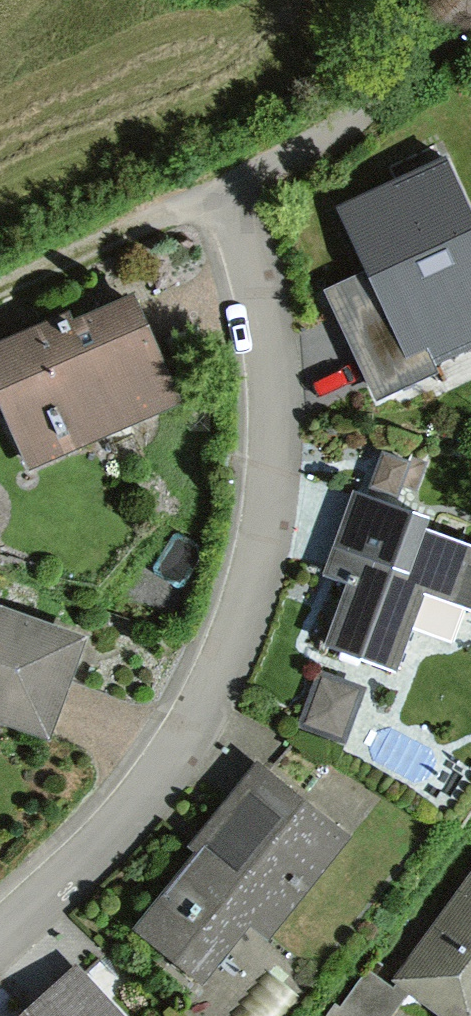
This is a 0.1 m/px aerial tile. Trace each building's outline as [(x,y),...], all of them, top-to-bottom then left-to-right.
[(339,211),(359,254),(368,273),(320,296),(375,411),(444,378),(440,369),(470,354),(470,221),(443,162),(339,211)] [(0,346),(0,420),(24,476),(180,409),(134,303),(67,332),(62,320),(0,346)] [(325,654),(397,680),(424,604),(470,621),(470,545),(440,534),(443,526),(353,493),(334,547),(322,581),(348,590),(325,654)] [(50,747),(89,646),(0,611),(0,728),(50,747)] [(365,692),(317,674),(297,729),(345,746),(365,692)] [(257,769),(189,850),(199,859),(135,936),(198,989),(250,926),(269,941),(348,845),(257,769)] [(392,985),(399,990),(408,997),(434,1015),(470,1015),(470,880),(450,908),(392,985)] [(76,970),(26,1015),(118,1015),(76,970)] [(327,1015),(394,1015),(408,997),(399,990),(395,996),(367,975),(342,1008),(336,1004),(327,1015)]
